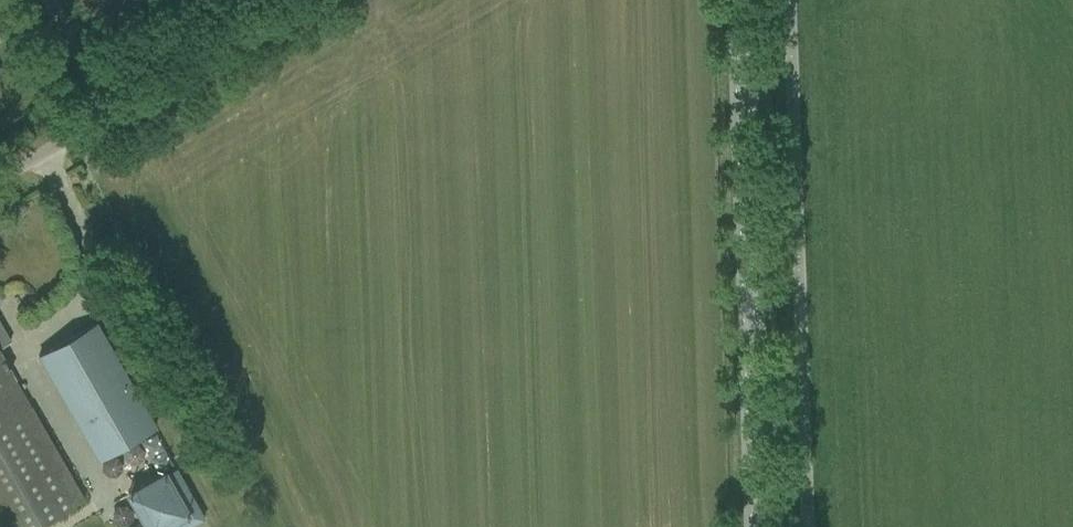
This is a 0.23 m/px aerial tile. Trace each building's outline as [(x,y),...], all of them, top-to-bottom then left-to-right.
[(38,355),(91,448),(97,459),(155,426),(96,323),(38,355)] [(10,341),(0,324),(0,347),(10,341)] [(83,499),(0,354),(0,526),(34,526),(83,499)] [(130,493),(149,526),(188,526),(203,518),(175,468),(166,472),(130,493)]
